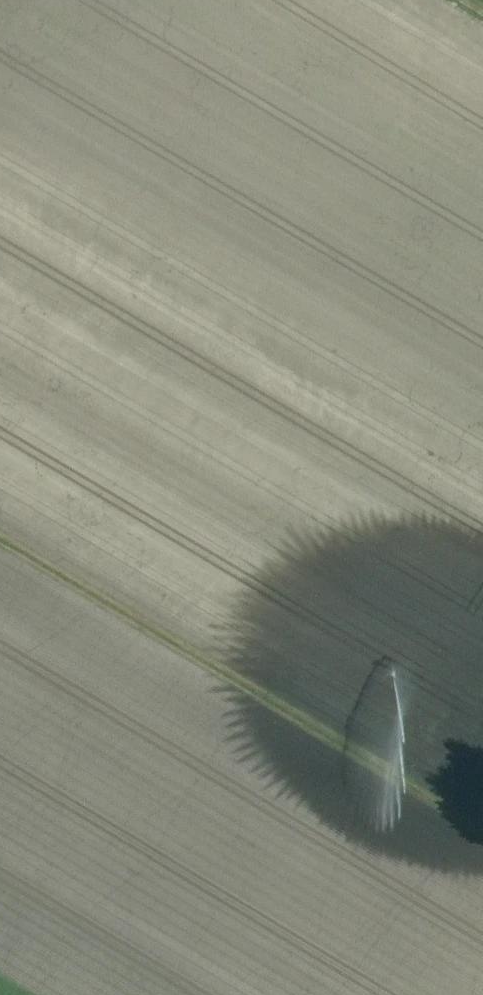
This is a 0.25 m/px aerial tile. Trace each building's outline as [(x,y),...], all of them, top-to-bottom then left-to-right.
[(451,792),(448,797),(457,802),(460,798),(451,792)]
